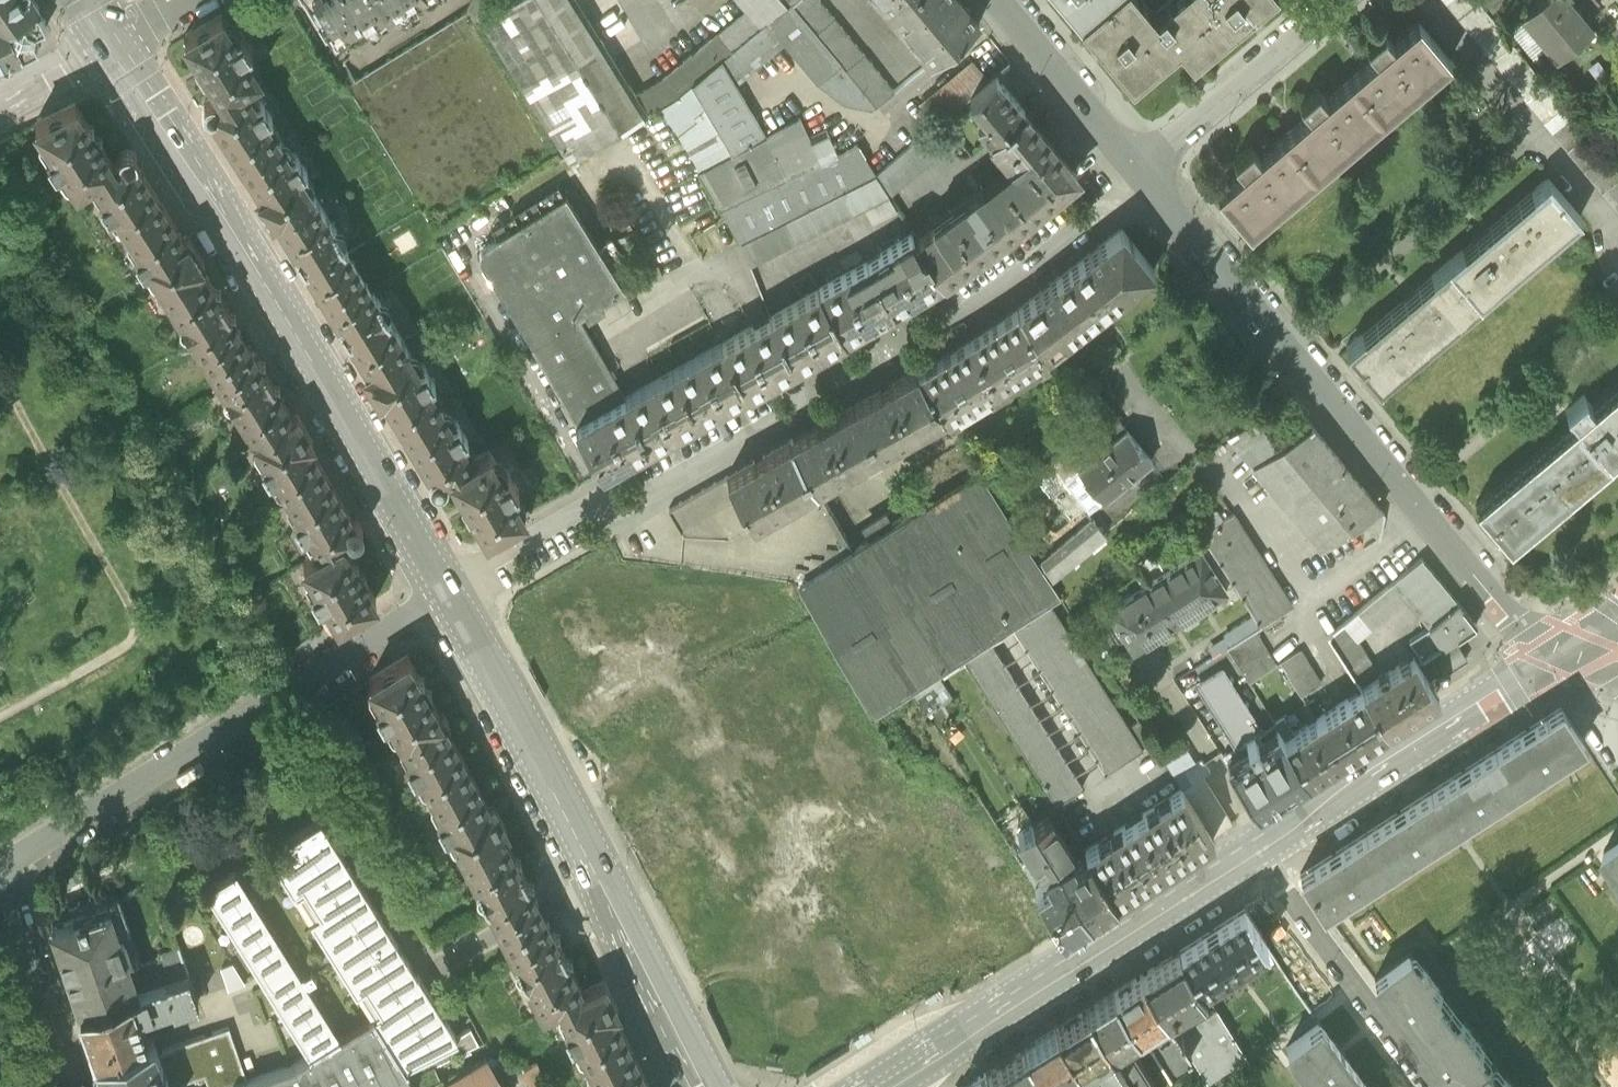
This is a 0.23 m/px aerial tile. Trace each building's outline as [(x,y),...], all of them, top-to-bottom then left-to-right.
[(3,60),(9,62),(11,56),(24,49),(24,50),(40,42),(34,33),(38,24),(47,19),(40,5),(37,0),(0,0),(0,61),(3,60)] [(339,34),(365,18),(373,33),(427,0),(318,0),(339,34)] [(483,19),(567,153),(644,105),(579,0),(514,0),(483,19)] [(661,105),(681,94),(695,80),(768,21),(792,2),(790,0),(740,0),(747,9),(662,78),(641,91),(651,111),(661,105)] [(768,21),(787,41),(817,78),(844,101),(872,107),(877,102),(796,0),(795,0),(792,2),(768,21)] [(825,0),(796,0),(877,102),(896,88),(825,0)] [(934,59),(984,18),(969,0),(884,0),(934,59)] [(1081,22),(1108,0),(1063,0),(1081,22)] [(1180,46),(1155,16),(1142,0),(1108,0),(1081,22),(1133,85),(1180,46)] [(1237,28),(1214,0),(1174,0),(1155,16),(1180,46),(1194,63),(1237,28)] [(1237,28),(1271,0),(1214,0),(1237,28)] [(1476,0),(1448,0),(1617,206),(1617,172),(1476,0)] [(1580,0),(1539,0),(1522,14),(1559,59),(1601,26),(1580,0)] [(380,405),(385,403),(387,406),(428,474),(431,479),(430,481),(430,484),(431,487),(432,489),(433,490),(436,492),(439,492),(443,492),(445,491),(447,489),(449,487),(450,484),(449,481),(452,479),(465,501),(464,505),(467,511),(471,518),(476,519),(491,545),(534,519),(494,452),(480,461),(255,84),(267,77),(226,9),(183,35),(197,59),(196,65),(203,77),(209,78),(222,100),(220,102),(219,100),(216,99),(213,99),(210,100),(208,101),(206,102),(205,104),(204,107),(204,111),(205,114),(206,116),(209,118),(212,119),(213,118),(220,130),(255,189),(258,194),(255,196),(272,226),(278,223),(291,246),(291,250),(294,251),(300,260),(306,270),(305,275),(309,275),(335,319),(335,324),(339,325),(345,335),(351,345),(350,348),(353,348),(367,373),(363,375),(380,405)] [(1377,53),(1351,75),(1385,114),(1453,56),(1420,17),(1395,38),(1387,29),(1370,44),(1377,53)] [(768,21),(695,80),(734,149),(768,131),(739,80),(787,41),(768,21)] [(920,98),(939,120),(974,92),(993,76),(974,54),(920,98)] [(980,120),(993,137),(1033,104),(1003,68),(993,76),(974,92),(990,112),(980,120)] [(1316,171),(1385,114),(1351,75),(1327,95),(1319,86),(1304,99),(1311,108),(1284,131),(1316,171)] [(680,132),(700,167),(734,149),(695,80),(681,94),(661,105),(680,132)] [(377,602),(362,575),(363,572),(360,566),(357,561),(354,561),(343,541),(346,539),(349,541),(351,541),(354,541),(357,540),(359,538),(361,534),(362,532),(362,529),(361,527),(360,525),(358,523),(355,522),(353,521),(350,517),(312,452),(308,445),(314,442),(296,411),(289,414),(276,394),(279,388),(272,387),(267,378),(261,369),(263,362),(257,361),(231,318),(232,312),(227,312),(220,302),(216,293),(217,288),(212,286),(200,267),(204,264),(185,234),(182,236),(179,231),(141,172),(134,162),(135,161),(135,158),(135,155),(134,153),(132,151),(128,149),(125,148),(122,149),(121,150),(119,151),(117,153),(116,156),(115,159),(116,161),(114,162),(98,138),(100,134),(97,129),(93,123),(89,123),(73,98),(29,120),(74,188),(89,179),(315,553),(299,562),(337,627),(377,602)] [(1087,169),(1033,104),(993,137),(1015,161),(919,231),(947,277),(1023,223),(1087,169)] [(700,167),(723,207),(840,152),(829,128),(810,137),(800,115),(768,131),(734,149),(700,167)] [(933,126),(879,171),(891,191),(948,146),(933,126)] [(1252,226),(1316,171),(1284,131),(1259,151),(1251,142),(1235,156),(1244,166),(1219,187),(1252,226)] [(723,207),(741,239),(879,171),(859,141),(840,152),(723,207)] [(741,239),(754,274),(871,212),(874,221),(901,208),(891,191),(879,171),(741,239)] [(1485,234),(1453,261),(1485,298),(1585,212),(1554,175),(1485,234)] [(570,194),(477,246),(575,422),(626,394),(581,313),(624,290),(570,194)] [(1124,224),(1071,264),(1101,306),(1155,264),(1124,224)] [(919,231),(821,283),(849,332),(869,321),(901,303),(947,277),(919,231)] [(1384,384),(1485,298),(1453,261),(1413,295),(1352,347),(1384,384)] [(1047,349),(1101,306),(1071,264),(1019,304),(1047,349)] [(830,343),(849,332),(821,283),(760,318),(724,338),(752,387),(786,368),(830,343)] [(1019,304),(968,335),(996,381),(1047,349),(1019,304)] [(944,413),(996,381),(968,335),(917,367),(944,413)] [(732,398),(752,387),(724,338),(626,394),(575,422),(602,471),(633,454),(676,430),(732,398)] [(917,367),(853,404),(879,450),(944,413),(917,367)] [(1576,421),(1477,504),(1513,547),(1612,463),(1617,458),(1617,386),(1592,408),(1584,398),(1568,411),(1571,415),(1576,421)] [(1129,425),(1099,389),(1079,405),(1108,441),(1129,425)] [(815,487),(879,450),(853,404),(788,441),(815,487)] [(1317,545),(1378,505),(1309,422),(1277,440),(1251,412),(1223,432),(1317,545)] [(1154,457),(1129,425),(1108,441),(1090,456),(1081,462),(1107,495),(1154,457)] [(1090,456),(1073,435),(1032,467),(1049,488),(1081,462),(1090,456)] [(750,525),(815,487),(788,441),(723,479),(750,525)] [(795,585),(797,587),(816,618),(873,710),(910,687),(966,653),(994,636),(1016,622),(1053,599),(1060,593),(1053,576),(1040,556),(984,466),(795,585)] [(1257,623),(1289,604),(1230,509),(1198,529),(1250,613),(1257,623)] [(1095,511),(1040,556),(1053,576),(1109,528),(1095,511)] [(1199,544),(1102,604),(1110,618),(1100,624),(1111,642),(1123,634),(1132,648),(1227,589),(1199,544)] [(1411,653),(1415,661),(1433,649),(1445,669),(1464,656),(1453,636),(1474,623),(1420,557),(1389,581),(1406,602),(1426,625),(1408,637),(1416,651),(1411,653)] [(1357,640),(1406,602),(1389,581),(1325,635),(1355,679),(1375,666),(1357,640)] [(1016,622),(1108,770),(1145,747),(1063,615),(1053,599),(1016,622)] [(1207,643),(1212,651),(1224,644),(1251,627),(1257,623),(1250,613),(1222,630),(1224,633),(1207,643)] [(1274,663),(1251,627),(1224,644),(1246,680),(1274,663)] [(966,653),(1058,800),(1086,783),(994,636),(966,653)] [(1320,681),(1299,647),(1279,660),(1299,693),(1320,681)] [(644,1070),(625,1029),(615,1009),(620,1006),(604,974),(581,985),(559,941),(526,873),(504,829),(509,826),(494,796),(487,799),(482,789),(452,732),(425,680),(409,651),(370,676),(543,1008),(558,1001),(598,1086),(652,1086),(644,1070)] [(1359,686),(1382,724),(1427,696),(1431,693),(1434,691),(1415,661),(1411,653),(1406,656),(1379,673),(1359,686)] [(1219,659),(1186,680),(1229,749),(1262,728),(1219,659)] [(1382,724),(1359,686),(1352,690),(1281,734),(1305,772),(1325,760),(1363,736),(1376,728),(1382,724)] [(1564,705),(1498,746),(1523,785),(1589,744),(1564,705)] [(1222,753),(1254,804),(1293,780),(1299,776),(1305,772),(1281,734),(1273,721),(1267,725),(1262,728),(1229,749),(1222,753)] [(1157,744),(1183,786),(1194,779),(1187,767),(1197,761),(1178,731),(1157,744)] [(1457,826),(1523,785),(1498,746),(1433,787),(1457,826)] [(1194,779),(1183,786),(1213,834),(1234,821),(1204,775),(1211,771),(1203,757),(1197,761),(1187,767),(1194,779)] [(1090,847),(1092,850),(1121,895),(1165,867),(1213,834),(1183,786),(1134,818),(1090,847)] [(1391,868),(1457,826),(1433,787),(1367,829),(1391,868)] [(1038,821),(1068,866),(1097,911),(1121,895),(1092,850),(1085,855),(1055,810),(1038,821)] [(416,973),(320,817),(268,848),(371,1016),(373,1015),(405,1068),(406,1068),(405,1065),(458,1039),(417,973),(416,973)] [(1018,834),(1048,879),(1035,887),(1064,932),(1097,911),(1068,866),(1038,821),(1018,834)] [(1326,909),(1391,868),(1367,829),(1301,870),(1326,909)] [(1600,848),(1617,873),(1617,835),(1600,848)] [(205,886),(309,1053),(336,1037),(302,982),(316,973),(311,966),(297,974),(232,869),(205,886)] [(52,925),(80,1009),(171,978),(171,977),(163,956),(129,968),(104,894),(69,906),(73,918),(52,925)] [(1244,908),(1177,949),(1200,984),(1266,943),(1244,908)] [(177,944),(161,950),(163,956),(171,977),(187,971),(177,944)] [(1419,1030),(1457,1003),(1415,948),(1376,974),(1419,1030)] [(1177,949),(1140,973),(1166,1012),(1202,989),(1200,984),(1177,949)] [(231,962),(222,965),(229,986),(243,981),(231,962)] [(95,1055),(96,1055),(146,1038),(141,1022),(137,1010),(149,1006),(151,1012),(172,1005),(174,1008),(198,1000),(188,971),(187,971),(171,977),(171,978),(80,1009),(90,1039),(95,1055)] [(1140,973),(1113,990),(1137,1027),(1137,1028),(1153,1018),(1158,1026),(1154,1028),(1174,1059),(1189,1049),(1178,1031),(1166,1012),(1140,973)] [(1087,1007),(1138,1086),(1140,1086),(1154,1079),(1130,1043),(1129,1043),(1123,1035),(1137,1027),(1113,990),(1087,1007)] [(1457,1003),(1419,1030),(1462,1085),(1500,1058),(1457,1003)] [(1055,1027),(1079,1064),(1095,1054),(1116,1086),(1138,1086),(1087,1007),(1055,1027)] [(1215,1007),(1178,1031),(1189,1049),(1207,1077),(1245,1054),(1215,1007)] [(405,1068),(373,1015),(371,1016),(336,1037),(309,1053),(293,1063),(247,1079),(246,1079),(250,1086),(417,1086),(405,1068)] [(1316,1086),(1349,1086),(1362,1078),(1319,1021),(1286,1046),(1316,1086)] [(180,1082),(205,1074),(209,1086),(222,1086),(230,1084),(246,1079),(247,1079),(229,1025),(158,1050),(155,1044),(153,1035),(146,1038),(96,1055),(98,1063),(99,1065),(93,1067),(100,1086),(181,1086),(180,1082)] [(1024,1047),(1050,1086),(1074,1086),(1071,1083),(1069,1071),(1079,1064),(1055,1027),(1024,1047)] [(986,1071),(996,1086),(1050,1086),(1024,1047),(986,1071)] [(447,1084),(442,1076),(419,1086),(509,1086),(514,1084),(498,1058),(490,1063),(485,1055),(451,1075),(454,1080),(447,1084)] [(1500,1058),(1462,1085),(1463,1086),(1522,1086),(1500,1058)] [(986,1071),(960,1086),(996,1086),(986,1071)] [(1362,1078),(1349,1086),(1369,1086),(1362,1078)] [(231,1086),(250,1086),(246,1079),(230,1084),(231,1086)]
